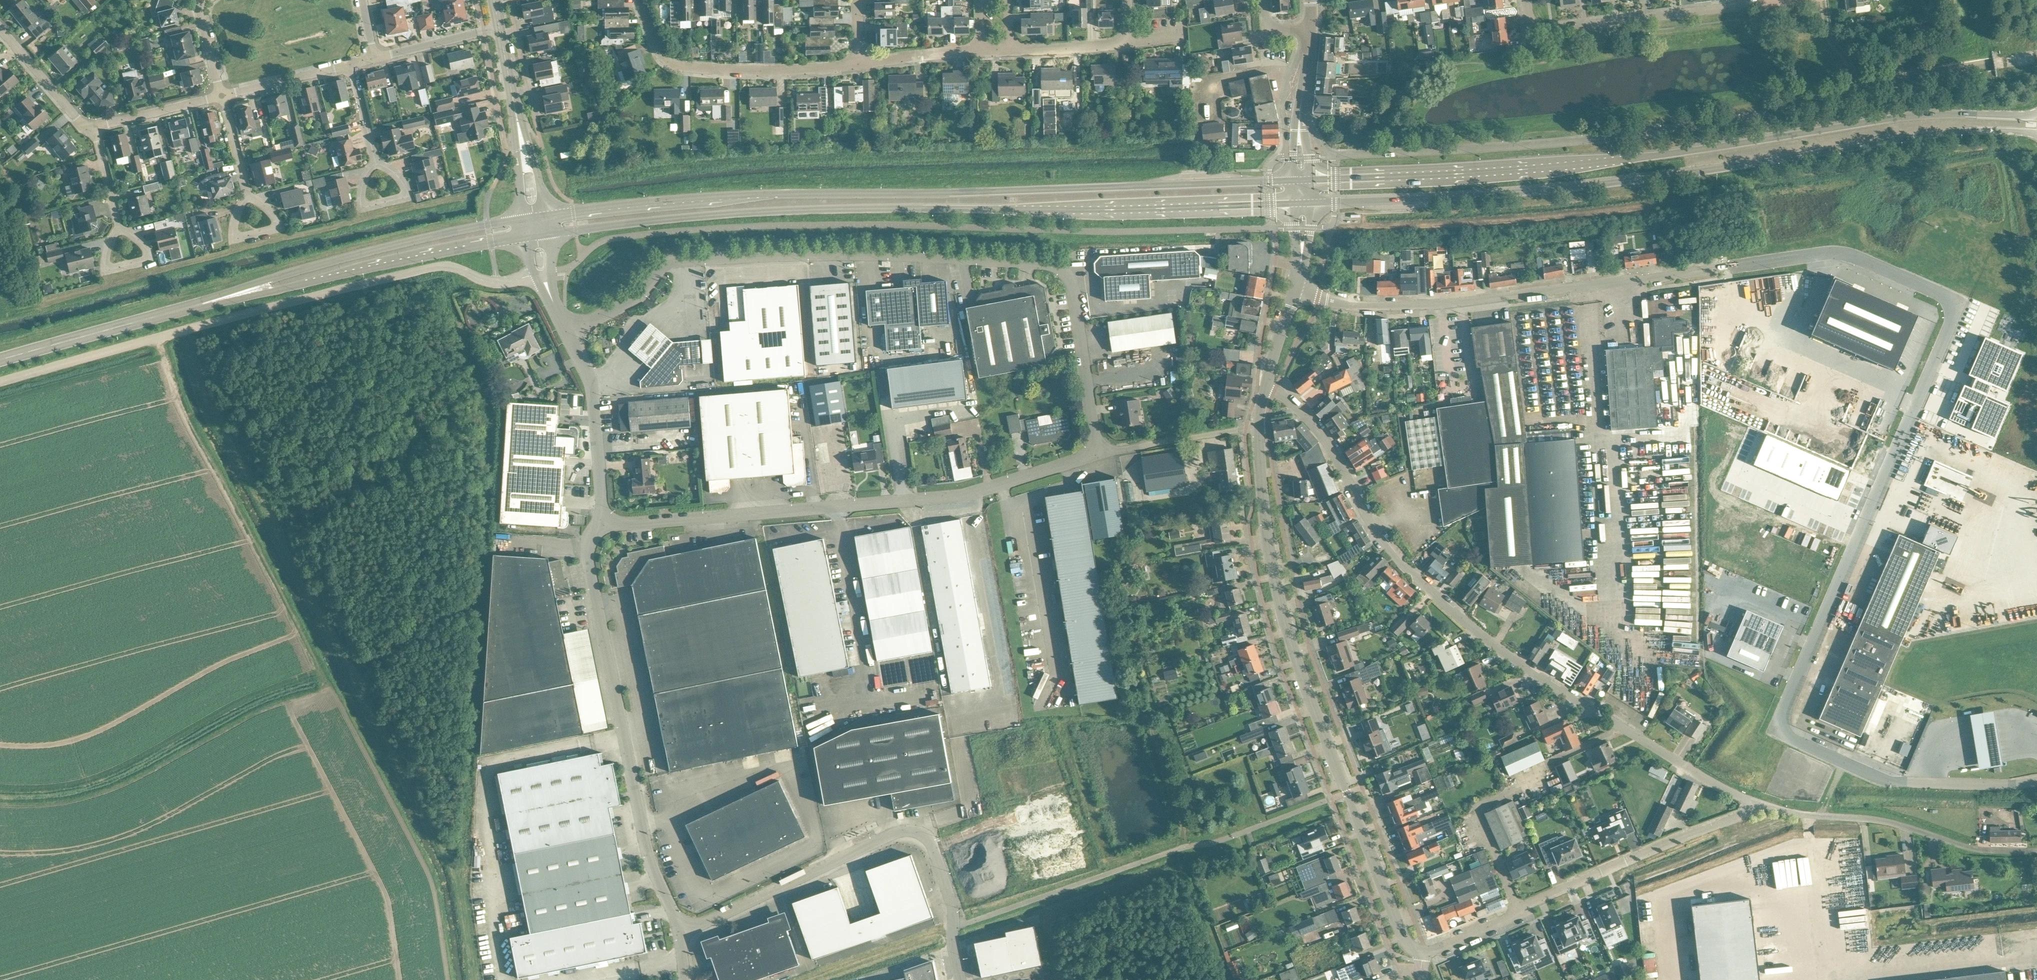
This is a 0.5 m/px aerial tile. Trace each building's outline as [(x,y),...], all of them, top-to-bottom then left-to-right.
[(96,4),(93,0),(80,0),(89,10),(96,4)] [(168,0),(158,0),(154,12),(157,14),(161,28),(179,24),(176,12),(171,10),(174,2),(168,0)] [(405,19),(403,11),(408,3),(408,0),(389,0),(390,8),(381,10),(382,18),(384,17),(385,23),(405,19)] [(464,8),(463,2),(464,2),(464,0),(437,0),(442,3),(444,12),(464,8)] [(627,18),(627,8),(622,8),(622,0),(598,0),(598,19),(627,18)] [(691,20),(690,0),(679,0),(679,4),(670,4),(670,2),(670,27),(671,27),(671,25),(681,25),(681,20),(691,20)] [(691,20),(691,30),(695,29),(695,19),(711,19),(711,15),(710,0),(690,0),(691,20)] [(711,15),(719,15),(719,10),(730,10),(730,0),(710,0),(711,15)] [(763,2),(753,2),(753,0),(742,0),(742,8),(743,19),(753,19),(753,23),(763,23),(763,2)] [(891,4),(876,4),(877,18),(883,18),(883,19),(895,18),(895,4),(908,4),(908,0),(891,0),(891,4)] [(950,24),(955,24),(956,35),(970,35),(969,18),(962,19),(961,6),(955,7),(955,0),(949,0),(949,7),(950,24)] [(1022,8),(1043,8),(1043,1),(1047,0),(1022,0),(1022,8)] [(1094,19),(1094,15),(1093,0),(1087,0),(1087,9),(1073,9),(1074,27),(1082,27),(1082,28),(1088,28),(1087,13),(1093,13),(1094,19)] [(1094,19),(1100,19),(1100,28),(1114,27),(1114,23),(1114,15),(1114,12),(1106,12),(1106,5),(1100,5),(1100,0),(1093,0),(1094,15),(1094,19)] [(1143,1),(1148,1),(1148,8),(1153,7),(1153,14),(1172,13),(1172,0),(1142,0),(1143,1)] [(1186,0),(1188,10),(1194,9),(1194,6),(1204,4),(1204,3),(1204,0),(1187,0),(1186,0)] [(1199,9),(1201,24),(1202,24),(1209,23),(1210,23),(1209,18),(1218,16),(1235,13),(1232,0),(1222,0),(1207,2),(1204,3),(1204,4),(1205,8),(1199,9)] [(1274,13),(1289,12),(1288,4),(1290,4),(1290,0),(1273,0),(1274,13)] [(1374,15),(1373,10),(1372,0),(1349,4),(1351,18),(1366,16),(1368,25),(1375,24),(1373,15),(1374,15)] [(1412,9),(1411,0),(1397,0),(1399,11),(1412,9)] [(1412,9),(1425,7),(1424,0),(1411,0),(1412,9)] [(1485,16),(1484,7),(1471,9),(1470,0),(1464,0),(1465,7),(1466,17),(1466,18),(1485,16)] [(1490,10),(1503,8),(1502,0),(1489,0),(1490,10)] [(1849,8),(1855,7),(1856,13),(1869,12),(1870,10),(1869,5),(1863,6),(1863,0),(1849,0),(1849,8)] [(23,1),(10,11),(25,29),(27,27),(37,38),(52,26),(47,21),(43,15),(37,19),(29,8),(23,1)] [(571,9),(577,9),(580,9),(580,1),(570,1),(571,9)] [(540,2),(531,4),(521,6),(524,19),(537,17),(538,24),(548,22),(554,21),(551,7),(542,9),(540,2)] [(763,2),(763,23),(773,23),(773,27),(783,27),(783,5),(782,5),(782,6),(773,6),(773,2),(763,2)] [(811,26),(832,26),(832,17),(837,17),(836,6),(815,7),(815,17),(811,17),(811,26)] [(943,24),(950,24),(949,7),(942,7),(942,19),(929,19),(930,35),(944,35),(943,24)] [(1456,18),(1466,17),(1465,7),(1455,8),(1456,18)] [(464,8),(444,12),(445,21),(441,26),(448,31),(452,26),(459,24),(458,23),(468,21),(467,13),(465,14),(464,8)] [(1023,20),(1023,34),(1047,34),(1047,23),(1053,23),(1053,12),(1032,12),(1032,13),(1035,13),(1036,20),(1023,20)] [(1427,24),(1432,23),(1430,12),(1421,14),(1422,23),(1427,22),(1427,24)] [(1375,14),(1378,35),(1388,34),(1385,13),(1375,14)] [(424,16),(427,29),(434,28),(431,14),(424,16)] [(420,31),(427,29),(424,16),(418,17),(420,31)] [(1469,36),(1474,35),(1473,23),(1485,22),(1485,16),(1466,18),(1469,36)] [(627,18),(598,19),(605,19),(606,38),(604,38),(601,41),(601,45),(624,45),(624,39),(632,39),(632,28),(628,28),(627,18)] [(1493,33),(1506,31),(1505,18),(1491,20),(1493,33)] [(405,19),(385,23),(386,29),(384,29),(386,37),(396,35),(396,36),(402,35),(408,39),(413,32),(407,28),(405,19)] [(711,20),(711,35),(720,34),(720,20),(711,20)] [(542,26),(544,34),(527,37),(530,53),(550,49),(547,34),(560,31),(559,23),(542,26)] [(877,47),(897,46),(897,38),(908,38),(908,23),(885,23),(885,24),(891,24),(891,30),(877,30),(877,47)] [(1240,24),(1230,26),(1222,27),(1224,40),(1218,41),(1219,50),(1236,47),(1235,38),(1242,37),(1240,24)] [(1432,25),(1426,26),(1429,46),(1435,45),(1432,25)] [(832,26),(811,26),(811,38),(807,38),(807,44),(807,54),(805,54),(805,55),(830,54),(828,54),(828,37),(832,37),(832,26)] [(174,49),(192,44),(189,32),(179,35),(177,27),(164,31),(166,40),(172,42),(174,49)] [(1506,31),(1493,33),(1495,46),(1508,45),(1506,31)] [(108,44),(100,35),(88,45),(96,55),(108,44)] [(148,38),(140,40),(144,53),(152,51),(148,38)] [(1319,54),(1344,53),(1345,38),(1342,38),(1321,38),(1320,54),(1319,54)] [(192,44),(174,49),(175,56),(171,60),(174,70),(187,66),(185,59),(195,57),(192,44)] [(763,44),(754,44),(754,63),(763,63),(763,44)] [(63,75),(78,63),(64,46),(49,59),(63,75)] [(1251,47),(1241,48),(1232,49),(1234,60),(1222,62),(1224,73),(1247,69),(1246,63),(1253,62),(1251,47)] [(622,70),(617,72),(622,84),(625,86),(637,82),(635,77),(644,74),(639,58),(641,57),(639,50),(629,54),(618,58),(622,70)] [(448,55),(450,65),(451,70),(457,69),(458,70),(473,67),(469,52),(457,55),(456,53),(448,55)] [(146,68),(142,53),(134,55),(138,70),(146,68)] [(1317,79),(1344,79),(1344,76),(1336,75),(1337,57),(1347,58),(1347,53),(1344,53),(1319,54),(1317,79)] [(1182,59),(1144,60),(1145,81),(1170,80),(1171,89),(1183,89),(1183,85),(1190,85),(1190,65),(1182,65),(1182,59)] [(550,62),(533,65),(536,80),(542,79),(544,86),(561,83),(559,73),(558,73),(556,61),(550,62)] [(416,80),(415,73),(412,63),(395,68),(399,84),(404,83),(406,91),(418,88),(416,80)] [(425,83),(434,81),(431,65),(421,68),(425,83)] [(1095,85),(1096,85),(1096,90),(1099,92),(1102,92),(1105,89),(1105,84),(1114,84),(1114,88),(1123,87),(1123,71),(1116,71),(1115,65),(1107,65),(1107,66),(1092,66),(1092,79),(1095,79),(1095,85)] [(578,69),(580,79),(586,77),(584,67),(578,69)] [(2,96),(19,82),(8,70),(4,73),(0,69),(0,94),(2,96)] [(146,92),(143,79),(144,79),(143,75),(138,76),(136,70),(122,73),(124,82),(129,101),(141,98),(140,93),(146,92)] [(201,81),(203,81),(202,76),(200,76),(198,70),(174,76),(176,82),(182,80),(184,88),(202,83),(201,81)] [(1053,70),(1043,70),(1043,89),(1062,89),(1062,95),(1074,94),(1074,89),(1073,89),(1072,72),(1053,72),(1053,70)] [(365,75),(369,91),(386,86),(383,71),(365,75)] [(944,93),(945,93),(945,102),(953,102),(955,101),(957,99),(957,97),(957,93),(969,93),(968,71),(959,72),(959,74),(944,74),(944,78),(943,78),(943,80),(944,80),(944,93)] [(92,72),(82,81),(74,87),(84,98),(87,95),(99,109),(114,105),(111,95),(110,91),(104,93),(98,86),(101,83),(92,72)] [(152,90),(165,87),(162,73),(148,76),(152,90)] [(1024,86),(1026,86),(1026,84),(1024,84),(1024,78),(1010,78),(1010,74),(999,74),(999,85),(993,85),(993,95),(993,102),(1000,102),(1000,97),(1025,96),(1024,86)] [(1268,74),(1229,83),(1233,98),(1253,93),(1260,123),(1279,122),(1268,74)] [(890,77),(890,87),(891,100),(905,100),(905,97),(916,97),(916,100),(923,99),(923,83),(916,84),(916,76),(890,77)] [(454,83),(458,98),(480,92),(476,78),(454,83)] [(1345,79),(1344,79),(1317,79),(1315,94),(1328,94),(1332,94),(1332,85),(1340,85),(1340,82),(1345,82),(1345,79)] [(347,101),(348,100),(343,80),(329,84),(334,104),(335,104),(337,110),(349,107),(347,101)] [(876,112),(875,90),(875,80),(863,81),(864,90),(856,90),(855,86),(843,87),(835,88),(835,98),(835,113),(844,113),(844,103),(864,102),(864,112),(876,112)] [(565,85),(555,87),(545,89),(547,96),(543,97),(546,114),(562,111),(560,101),(568,100),(565,85)] [(320,110),(316,97),(314,87),(298,91),(304,114),(320,110)] [(390,103),(397,101),(393,87),(386,89),(390,103)] [(827,113),(827,97),(827,87),(819,87),(819,94),(804,95),(804,94),(802,94),(802,95),(795,95),(795,97),(798,97),(798,111),(820,111),(820,113),(827,113)] [(422,106),(429,104),(426,92),(425,89),(418,91),(422,106)] [(759,90),(759,89),(749,89),(750,106),(776,106),(775,89),(775,90),(759,90)] [(1033,89),(1033,107),(1041,107),(1041,89),(1033,89)] [(678,107),(678,100),(678,90),(654,90),(655,107),(669,107),(669,114),(677,114),(677,107),(678,107)] [(723,90),(701,90),(701,105),(713,105),(713,118),(716,120),(731,120),(730,107),(724,107),(723,90)] [(267,99),(271,119),(289,114),(284,95),(275,97),(273,96),(269,97),(268,99),(267,99)] [(1348,97),(1337,96),(1315,95),(1313,113),(1340,116),(1341,103),(1349,104),(1350,100),(1352,100),(1352,97),(1348,97)] [(24,118),(28,123),(22,128),(28,135),(34,130),(49,117),(39,105),(35,108),(33,105),(34,105),(28,98),(16,108),(25,118),(24,118)] [(452,98),(442,101),(435,102),(437,111),(454,107),(452,98)] [(253,121),(253,117),(250,107),(238,110),(243,130),(250,128),(253,138),(263,135),(259,120),(253,121)] [(485,115),(479,117),(477,107),(463,111),(465,117),(459,119),(463,133),(468,132),(471,141),(485,137),(482,128),(488,127),(485,115)] [(455,121),(452,109),(432,113),(436,126),(455,121)] [(323,125),(329,124),(326,112),(320,113),(323,125)] [(213,135),(220,133),(219,128),(219,127),(218,122),(217,121),(215,113),(200,116),(204,130),(202,130),(205,144),(215,141),(213,135)] [(427,116),(422,117),(402,122),(404,130),(424,125),(424,124),(429,123),(427,116)] [(678,132),(687,132),(687,116),(677,116),(678,132)] [(180,139),(190,137),(186,119),(168,124),(174,148),(182,146),(180,139)] [(295,147),(303,145),(298,124),(290,126),(295,147)] [(1223,124),(1201,127),(1203,141),(1225,138),(1224,133),(1223,124)] [(1248,136),(1279,135),(1279,124),(1262,125),(1262,130),(1248,130),(1248,136)] [(347,125),(338,127),(331,129),(333,137),(349,133),(347,125)] [(163,156),(159,139),(157,129),(151,131),(150,128),(139,131),(146,160),(163,156)] [(384,148),(386,147),(387,147),(390,155),(404,152),(404,150),(414,148),(411,134),(401,137),(399,129),(384,132),(385,136),(381,137),(384,148)] [(59,131),(51,138),(47,141),(63,160),(76,149),(70,142),(68,143),(64,138),(64,137),(59,131)] [(738,131),(729,131),(730,147),(739,147),(738,136),(738,131)] [(111,138),(116,159),(131,155),(126,134),(111,138)] [(1279,135),(1248,136),(1248,140),(1263,140),(1263,145),(1279,144),(1279,135)] [(192,153),(200,151),(196,138),(189,140),(192,153)] [(28,155),(39,145),(34,139),(23,149),(28,155)] [(350,140),(340,142),(335,144),(340,166),(356,162),(355,162),(361,160),(359,149),(353,151),(350,140)] [(703,142),(692,143),(692,152),(704,152),(703,142)] [(319,149),(312,146),(309,152),(316,156),(319,149)] [(213,168),(212,164),(208,149),(201,151),(206,170),(213,168)] [(274,153),(270,154),(273,163),(292,158),(290,149),(274,153)] [(200,151),(192,153),(196,168),(203,166),(200,151)] [(134,173),(142,171),(138,156),(130,158),(134,173)] [(411,164),(413,172),(415,172),(420,192),(439,187),(432,159),(411,164)] [(269,160),(261,162),(251,165),(257,187),(275,183),(269,160)] [(165,181),(175,178),(171,161),(161,163),(165,181)] [(69,171),(72,185),(65,187),(68,196),(73,198),(76,194),(91,190),(88,175),(89,175),(87,166),(69,171)] [(230,178),(229,178),(228,178),(226,172),(228,172),(228,171),(218,174),(212,175),(209,176),(206,178),(203,180),(200,182),(203,185),(205,184),(209,198),(213,197),(213,199),(235,193),(232,184),(230,184),(229,178),(230,178)] [(332,196),(326,198),(328,206),(334,205),(350,201),(346,186),(348,186),(346,178),(343,178),(342,173),(330,176),(332,181),(326,183),(327,185),(328,191),(331,190),(332,196)] [(301,186),(311,185),(310,177),(300,177),(301,186)] [(325,177),(312,180),(314,187),(314,188),(327,185),(326,183),(325,177)] [(179,188),(187,186),(184,179),(177,181),(179,188)] [(457,180),(451,181),(454,193),(460,191),(458,185),(457,180)] [(145,193),(160,189),(158,182),(143,186),(145,193)] [(301,189),(290,192),(281,194),(284,206),(286,205),(287,209),(299,206),(303,220),(315,217),(309,194),(303,195),(301,189)] [(146,195),(138,197),(128,199),(133,218),(150,214),(146,195)] [(321,196),(317,199),(321,208),(326,205),(321,196)] [(93,206),(83,208),(78,209),(79,213),(74,214),(75,220),(72,221),(76,235),(90,231),(89,227),(93,221),(97,220),(93,206)] [(199,223),(205,245),(221,241),(215,218),(208,220),(206,213),(190,217),(192,225),(199,223)] [(183,214),(175,216),(176,220),(177,222),(185,220),(183,214)] [(167,219),(155,223),(157,232),(156,232),(160,251),(169,249),(172,260),(181,258),(179,246),(176,237),(174,228),(176,228),(174,221),(169,222),(168,223),(167,219)] [(50,226),(51,235),(65,233),(64,224),(50,226)] [(1631,257),(1624,257),(1624,258),(1626,268),(1656,264),(1657,264),(1656,259),(1662,258),(1660,248),(1660,244),(1658,231),(1651,232),(1653,245),(1654,253),(1641,255),(1640,252),(1631,253),(1631,257)] [(1617,236),(1610,238),(1611,245),(1618,243),(1617,236)] [(1248,242),(1247,242),(1237,242),(1237,245),(1228,245),(1229,255),(1229,270),(1236,270),(1236,271),(1240,272),(1249,274),(1249,263),(1252,263),(1252,247),(1252,246),(1252,245),(1251,244),(1250,243),(1249,242),(1248,242)] [(89,248),(80,251),(66,254),(68,263),(70,273),(94,267),(89,248)] [(49,263),(64,260),(61,250),(47,253),(49,263)] [(1201,278),(1200,266),(1199,256),(1195,252),(1102,258),(1098,262),(1098,273),(1103,277),(1104,277),(1106,301),(1151,299),(1150,281),(1201,278)] [(1381,261),(1368,260),(1368,273),(1380,273),(1381,261)] [(1564,276),(1562,261),(1556,262),(1557,266),(1545,268),(1543,260),(1537,261),(1540,280),(1545,279),(1564,276)] [(1353,271),(1356,271),(1365,271),(1366,271),(1366,261),(1353,261),(1353,271)] [(1483,280),(1481,266),(1481,261),(1473,262),(1475,280),(1483,280)] [(1401,294),(1418,294),(1417,286),(1426,286),(1425,267),(1415,267),(1415,274),(1400,275),(1400,279),(1401,295),(1401,294)] [(1453,271),(1455,292),(1464,291),(1474,290),(1473,279),(1463,280),(1462,270),(1454,270),(1454,271),(1453,271)] [(1515,270),(1506,271),(1505,271),(1504,270),(1496,271),(1496,273),(1488,274),(1490,288),(1517,284),(1515,270)] [(1455,292),(1453,271),(1444,272),(1445,276),(1435,277),(1434,271),(1427,271),(1428,288),(1437,287),(1438,293),(1455,292)] [(1248,281),(1245,296),(1263,299),(1267,279),(1242,274),(1241,280),(1248,281)] [(1829,295),(1811,335),(1894,371),(1918,316),(1852,287),(1853,285),(1834,277),(1827,294),(1829,295)] [(905,288),(867,291),(870,326),(886,324),(888,351),(922,349),(920,327),(950,325),(947,281),(922,283),(922,279),(904,281),(905,288)] [(1378,295),(1401,295),(1400,279),(1395,279),(1395,282),(1378,282),(1378,295)] [(817,366),(857,362),(851,283),(811,286),(817,366)] [(1050,314),(1051,313),(1049,304),(1048,304),(1045,289),(1046,288),(1038,283),(1037,284),(1017,287),(1017,285),(1014,283),(1004,285),(1003,287),(1003,290),(983,294),(982,293),(977,301),(979,306),(967,309),(969,319),(980,378),(1047,366),(1046,356),(1050,355),(1052,355),(1057,348),(1056,347),(1050,314)] [(806,376),(800,295),(799,285),(745,290),(745,287),(728,288),(731,331),(721,332),(725,382),(806,376)] [(1245,298),(1245,296),(1230,293),(1229,300),(1235,301),(1231,318),(1259,323),(1262,307),(1261,307),(1263,301),(1245,298)] [(1172,313),(1119,321),(1109,322),(1113,352),(1176,343),(1172,313)] [(1221,316),(1218,327),(1225,328),(1225,326),(1241,329),(1240,331),(1247,332),(1257,334),(1259,323),(1231,318),(1225,317),(1221,316)] [(1646,388),(1654,387),(1653,371),(1664,370),(1662,351),(1674,350),(1673,333),(1688,332),(1687,321),(1670,322),(1670,318),(1661,318),(1661,319),(1653,320),(1655,347),(1651,347),(1651,352),(1644,352),(1643,347),(1645,368),(1646,388)] [(1388,319),(1375,319),(1376,333),(1377,345),(1390,344),(1389,331),(1388,319)] [(1511,322),(1472,328),(1477,368),(1481,367),(1483,382),(1487,401),(1495,446),(1498,487),(1486,488),(1487,507),(1491,567),(1536,564),(1584,561),(1581,517),(1578,473),(1575,439),(1570,440),(1570,429),(1526,433),(1519,378),(1511,322)] [(652,369),(674,343),(651,324),(629,350),(652,369)] [(498,341),(503,350),(506,357),(515,353),(516,355),(519,356),(521,357),(523,357),(526,356),(528,355),(539,349),(532,334),(533,334),(528,325),(512,333),(513,334),(498,341)] [(1359,338),(1359,333),(1359,328),(1344,327),(1344,333),(1336,332),(1335,349),(1346,350),(1346,343),(1358,344),(1364,344),(1364,338),(1359,338)] [(1432,358),(1429,337),(1428,327),(1410,329),(1411,341),(1420,340),(1422,360),(1432,358)] [(1410,354),(1408,339),(1407,329),(1392,331),(1395,356),(1410,354)] [(1985,338),(1981,347),(1968,376),(1975,379),(1971,390),(1964,387),(1950,419),(1994,439),(2009,405),(1986,395),(1991,385),(2006,392),(2022,354),(1985,338)] [(704,364),(702,341),(674,343),(652,369),(641,382),(642,388),(679,385),(683,381),(682,370),(680,370),(680,366),(704,364)] [(1611,431),(1657,427),(1654,387),(1646,388),(1645,368),(1643,347),(1606,350),(1611,431)] [(1227,361),(1239,362),(1240,351),(1229,350),(1227,361)] [(1332,361),(1331,360),(1325,352),(1317,359),(1321,364),(1293,386),(1300,395),(1314,384),(1311,380),(1328,366),(1327,365),(1332,361)] [(1349,368),(1359,363),(1356,356),(1346,361),(1349,368)] [(1336,357),(1331,360),(1337,369),(1342,366),(1336,357)] [(893,409),(968,400),(963,360),(888,369),(893,409)] [(1253,364),(1239,362),(1227,361),(1227,368),(1238,369),(1237,374),(1251,376),(1253,364)] [(1359,363),(1349,368),(1324,380),(1329,392),(1335,389),(1338,387),(1340,391),(1343,396),(1354,390),(1355,392),(1366,387),(1361,377),(1365,375),(1359,363)] [(1413,388),(1411,375),(1404,376),(1406,389),(1413,388)] [(1253,378),(1251,378),(1227,376),(1226,397),(1241,399),(1242,389),(1252,390),(1253,378)] [(847,422),(846,412),(841,381),(811,386),(817,426),(847,422)] [(1177,396),(1171,387),(1163,393),(1169,402),(1177,396)] [(793,436),(789,389),(700,397),(707,481),(710,481),(711,493),(728,491),(730,487),(730,479),(784,474),(784,483),(789,487),(807,485),(804,443),(802,443),(801,436),(793,436)] [(1840,392),(1816,447),(1854,463),(1878,408),(1840,392)] [(1425,401),(1424,393),(1416,394),(1416,396),(1414,397),(1415,403),(1425,401)] [(520,396),(514,399),(516,403),(524,404),(520,396)] [(1320,404),(1313,411),(1320,419),(1322,417),(1328,412),(1336,405),(1337,404),(1329,396),(1320,404)] [(629,402),(629,403),(619,404),(620,412),(619,413),(620,424),(621,424),(621,432),(631,431),(632,432),(691,427),(689,397),(629,402)] [(1444,527),(1487,507),(1486,488),(1498,487),(1495,446),(1487,401),(1472,403),(1471,397),(1451,400),(1451,406),(1437,408),(1438,417),(1405,422),(1412,470),(1445,465),(1448,488),(1438,489),(1444,527)] [(1137,409),(1140,408),(1138,400),(1127,401),(1117,403),(1118,412),(1121,411),(1123,427),(1139,425),(1137,409)] [(1341,401),(1336,405),(1340,409),(1342,412),(1343,413),(1348,409),(1344,405),(1341,401)] [(1224,402),(1222,416),(1233,417),(1235,403),(1224,402)] [(556,429),(557,406),(524,404),(516,403),(507,403),(499,523),(557,526),(557,528),(560,528),(565,528),(568,525),(569,521),(568,517),(565,517),(565,507),(562,506),(565,455),(573,455),(574,446),(576,446),(578,431),(576,429),(575,427),(573,427),(569,427),(569,430),(556,429)] [(1328,412),(1322,417),(1326,422),(1325,423),(1334,435),(1337,440),(1337,439),(1344,434),(1341,430),(1342,430),(1349,425),(1341,413),(1342,412),(1340,409),(1336,405),(1328,412)] [(1062,414),(1052,416),(1027,420),(1027,419),(1020,420),(1019,414),(1007,416),(1010,434),(1028,431),(1030,441),(1029,442),(1035,446),(1036,445),(1066,439),(1068,440),(1071,434),(1070,433),(1067,418),(1068,417),(1063,413),(1062,414)] [(1308,451),(1318,442),(1303,424),(1295,431),(1293,419),(1273,423),(1276,441),(1296,437),(1308,451)] [(1352,422),(1362,436),(1370,430),(1362,419),(1359,420),(1352,422)] [(951,424),(934,427),(936,437),(953,434),(951,424)] [(1949,429),(1948,437),(1957,438),(1957,429),(1949,429)] [(1384,451),(1395,443),(1389,435),(1378,442),(1384,451)] [(965,437),(947,441),(953,470),(970,467),(965,437)] [(1350,460),(1378,443),(1375,438),(1361,446),(1359,443),(1345,452),(1350,460)] [(1327,464),(1318,442),(1308,451),(1300,454),(1307,472),(1308,472),(1311,479),(1309,480),(1294,482),(1295,498),(1308,496),(1308,489),(1311,489),(1314,486),(1319,499),(1338,491),(1327,464)] [(884,463),(881,443),(874,444),(875,450),(853,453),(856,471),(869,469),(869,471),(878,470),(877,464),(884,463)] [(1378,443),(1350,460),(1357,470),(1371,461),(1370,460),(1375,457),(1373,453),(1381,447),(1378,443)] [(1980,460),(1983,447),(1970,444),(1967,456),(1980,460)] [(1208,452),(1210,462),(1211,472),(1220,471),(1222,491),(1238,488),(1233,449),(1208,452)] [(1187,485),(1184,462),(1182,452),(1142,458),(1147,491),(1187,485)] [(649,459),(646,460),(636,460),(637,474),(638,473),(638,479),(634,480),(635,494),(656,492),(654,476),(653,474),(650,475),(649,459)] [(1382,464),(1381,462),(1381,460),(1371,464),(1373,468),(1382,464)] [(1373,475),(1385,470),(1382,464),(1373,468),(1371,469),(1373,475)] [(1284,474),(1295,470),(1293,465),(1282,469),(1284,474)] [(1385,470),(1373,475),(1376,481),(1387,476),(1385,470)] [(1124,535),(1117,489),(1115,479),(1085,484),(1087,494),(1094,540),(1124,535)] [(1129,487),(1123,488),(1125,502),(1132,501),(1129,487)] [(1057,580),(1057,581),(1097,574),(1083,491),(1045,497),(1052,538),(1050,539),(1052,539),(1059,580),(1057,580)] [(1343,493),(1327,502),(1332,509),(1340,505),(1339,504),(1347,500),(1343,493)] [(1340,505),(1332,509),(1337,520),(1327,525),(1333,535),(1342,530),(1339,526),(1356,517),(1347,500),(1339,504),(1340,505)] [(1319,521),(1325,518),(1322,512),(1316,515),(1319,521)] [(1673,543),(1689,542),(1689,514),(1672,514),(1673,543)] [(1227,516),(1217,518),(1208,520),(1209,526),(1213,525),(1216,543),(1223,542),(1225,542),(1225,541),(1231,540),(1227,516)] [(1305,518),(1303,519),(1295,525),(1312,547),(1321,539),(1305,518)] [(992,686),(963,529),(961,519),(922,526),(952,693),(992,686)] [(1371,542),(1358,520),(1343,529),(1347,536),(1352,533),(1359,543),(1349,549),(1354,556),(1355,555),(1364,550),(1362,547),(1371,542)] [(1783,520),(1773,541),(1819,562),(1829,541),(1783,520)] [(1930,525),(1921,544),(1949,557),(1958,537),(1930,525)] [(933,652),(912,537),(910,527),(855,537),(878,661),(933,652)] [(1181,537),(1179,530),(1169,532),(1171,539),(1181,537)] [(1860,736),(1940,553),(1899,535),(1819,719),(1860,736)] [(1481,537),(1473,538),(1474,546),(1482,545),(1481,537)] [(1844,552),(1848,541),(1836,537),(1832,548),(1844,552)] [(799,746),(767,590),(756,538),(666,556),(664,546),(628,553),(628,557),(623,558),(617,566),(618,572),(615,573),(618,588),(633,585),(671,772),(799,746)] [(800,677),(849,668),(838,614),(849,612),(847,601),(837,602),(824,540),(774,549),(800,677)] [(1322,541),(1318,545),(1310,551),(1315,557),(1327,547),(1322,541)] [(1440,542),(1437,546),(1430,554),(1436,559),(1427,570),(1442,582),(1450,572),(1443,567),(1451,556),(1444,551),(1446,548),(1440,542)] [(1182,544),(1175,545),(1177,556),(1202,552),(1201,544),(1182,547),(1182,544)] [(1219,551),(1210,553),(1206,554),(1208,566),(1217,565),(1219,578),(1214,579),(1214,582),(1238,577),(1236,569),(1234,569),(1232,555),(1221,557),(1219,551)] [(1343,554),(1339,557),(1343,564),(1347,561),(1343,554)] [(1388,562),(1380,554),(1356,577),(1363,585),(1388,562)] [(555,598),(570,594),(567,580),(562,581),(560,572),(562,572),(560,560),(547,562),(547,559),(492,556),(479,755),(583,734),(555,598)] [(1346,570),(1341,563),(1339,560),(1328,565),(1332,575),(1320,578),(1314,579),(1304,581),(1306,591),(1322,588),(1321,585),(1329,583),(1335,580),(1335,578),(1346,570)] [(1388,567),(1381,574),(1381,575),(1395,587),(1389,593),(1402,604),(1414,591),(1388,567)] [(1462,576),(1456,570),(1446,581),(1453,587),(1462,576)] [(1064,622),(1104,615),(1097,574),(1057,581),(1059,581),(1066,621),(1064,622)] [(1474,589),(1472,587),(1462,600),(1471,607),(1486,589),(1492,582),(1482,575),(1477,581),(1479,583),(1474,589)] [(1235,584),(1225,586),(1214,589),(1216,594),(1222,592),(1222,593),(1226,593),(1229,606),(1243,602),(1240,588),(1236,589),(1235,584)] [(1490,586),(1485,595),(1480,604),(1494,613),(1505,595),(1490,586)] [(1512,593),(1510,597),(1505,605),(1519,614),(1526,602),(1512,593)] [(1128,603),(1138,601),(1137,594),(1126,596),(1128,603)] [(1331,594),(1325,596),(1315,599),(1317,605),(1312,607),(1319,628),(1334,623),(1328,603),(1333,601),(1331,594)] [(1747,610),(1727,656),(1763,672),(1783,626),(1747,610)] [(1221,614),(1215,616),(1217,622),(1217,623),(1231,619),(1229,612),(1221,614)] [(1246,614),(1236,616),(1233,617),(1236,626),(1230,628),(1232,634),(1221,637),(1224,646),(1248,640),(1247,634),(1251,633),(1246,614)] [(1071,663),(1111,657),(1104,615),(1064,622),(1066,622),(1073,663),(1071,663)] [(1399,634),(1410,622),(1403,615),(1392,627),(1399,634)] [(1422,615),(1415,623),(1412,625),(1417,630),(1412,636),(1417,641),(1432,626),(1422,615)] [(1368,623),(1357,627),(1338,633),(1340,641),(1370,631),(1368,623)] [(1546,653),(1561,630),(1557,628),(1552,636),(1548,633),(1539,647),(1537,645),(1528,658),(1537,663),(1545,652),(1546,653)] [(1395,638),(1387,642),(1391,649),(1399,645),(1395,638)] [(1346,641),(1337,644),(1327,647),(1331,659),(1333,658),(1337,671),(1355,665),(1346,641)] [(1432,648),(1430,649),(1434,656),(1436,655),(1439,661),(1440,660),(1446,672),(1451,669),(1454,668),(1463,664),(1460,658),(1461,658),(1458,651),(1457,651),(1455,646),(1450,648),(1447,641),(1438,645),(1432,648)] [(1244,663),(1259,658),(1254,645),(1250,646),(1249,642),(1237,645),(1239,651),(1241,656),(1244,663)] [(1405,646),(1399,649),(1402,656),(1409,652),(1405,646)] [(1551,661),(1546,669),(1560,678),(1560,677),(1564,679),(1563,681),(1571,686),(1582,667),(1555,650),(1549,660),(1551,661)] [(1238,666),(1244,663),(1241,656),(1235,659),(1230,661),(1232,668),(1238,666)] [(1111,657),(1071,663),(1071,664),(1073,663),(1080,705),(1118,699),(1111,657)] [(1259,658),(1244,663),(1251,682),(1260,678),(1258,672),(1264,670),(1259,658)] [(1590,661),(1580,676),(1575,685),(1580,688),(1579,689),(1587,695),(1600,674),(1592,669),(1595,664),(1590,661)] [(1479,664),(1470,668),(1461,672),(1470,693),(1477,690),(1486,686),(1480,673),(1483,672),(1479,664)] [(1351,708),(1360,705),(1368,702),(1362,685),(1371,681),(1366,667),(1345,675),(1348,682),(1342,684),(1347,697),(1345,698),(1349,708),(1351,708)] [(1607,683),(1615,671),(1609,667),(1601,679),(1607,683)] [(1166,680),(1178,677),(1176,669),(1164,672),(1166,680)] [(1260,705),(1274,700),(1270,688),(1266,689),(1263,682),(1254,685),(1259,700),(1251,703),(1253,708),(1260,705)] [(1511,687),(1502,691),(1491,696),(1498,711),(1518,702),(1511,687)] [(1483,690),(1470,696),(1474,705),(1487,699),(1483,690)] [(1276,714),(1280,713),(1274,700),(1260,705),(1264,718),(1249,724),(1252,731),(1264,727),(1279,721),(1276,714)] [(1473,711),(1486,706),(1485,702),(1472,707),(1473,711)] [(1538,702),(1529,706),(1524,708),(1530,722),(1528,723),(1531,729),(1549,721),(1546,714),(1544,715),(1538,702)] [(1411,703),(1405,705),(1408,712),(1414,710),(1411,703)] [(1686,732),(1698,740),(1707,727),(1695,719),(1696,717),(1677,705),(1666,722),(1682,732),(1690,721),(1692,722),(1686,732)] [(1993,711),(1969,715),(1978,766),(2002,762),(1993,711)] [(955,800),(942,725),(940,714),(852,730),(815,747),(825,805),(892,793),(895,811),(955,800)] [(1380,731),(1375,718),(1362,723),(1367,735),(1363,737),(1366,745),(1364,746),(1370,758),(1386,752),(1385,752),(1392,749),(1387,738),(1386,737),(1385,737),(1384,736),(1383,736),(1381,736),(1380,736),(1379,736),(1378,732),(1380,731)] [(1571,725),(1567,726),(1565,720),(1542,731),(1548,744),(1559,738),(1565,751),(1580,744),(1571,725)] [(1252,731),(1241,736),(1243,743),(1266,734),(1264,727),(1252,731)] [(1266,742),(1268,747),(1289,739),(1285,727),(1275,730),(1270,733),(1272,740),(1266,742)] [(1514,733),(1499,740),(1503,748),(1518,741),(1514,733)] [(1268,747),(1255,752),(1258,758),(1276,751),(1282,765),(1294,760),(1291,753),(1294,752),(1289,739),(1268,747)] [(1439,750),(1452,745),(1449,739),(1437,743),(1439,750)] [(1544,760),(1536,742),(1501,758),(1509,776),(1544,760)] [(1595,770),(1616,760),(1608,742),(1591,749),(1596,759),(1591,761),(1595,770)] [(1502,755),(1499,750),(1492,753),(1494,759),(1502,755)] [(1204,751),(1194,755),(1196,761),(1206,757),(1204,751)] [(621,804),(618,805),(610,764),(613,764),(613,763),(600,766),(597,754),(601,753),(601,752),(497,774),(513,854),(538,976),(647,952),(647,951),(643,952),(637,927),(642,927),(641,922),(632,924),(630,914),(634,913),(634,912),(630,913),(608,808),(622,805),(621,804)] [(1380,784),(1426,766),(1423,759),(1392,771),(1391,769),(1376,775),(1380,784)] [(1289,784),(1304,779),(1300,766),(1297,767),(1294,760),(1282,765),(1289,784)] [(1578,778),(1569,760),(1555,766),(1563,785),(1578,778)] [(1426,766),(1380,784),(1383,794),(1399,788),(1398,785),(1411,780),(1411,778),(1415,777),(1418,784),(1432,779),(1427,766),(1426,766)] [(1662,771),(1658,780),(1662,782),(1666,773),(1662,771)] [(1304,779),(1289,784),(1294,797),(1286,800),(1289,807),(1309,800),(1307,793),(1309,792),(1304,779)] [(687,825),(714,881),(806,836),(779,780),(687,825)] [(1688,781),(1684,789),(1678,787),(1671,803),(1676,805),(1675,807),(1691,815),(1697,802),(1692,799),(1698,785),(1688,781)] [(1272,791),(1278,789),(1276,783),(1270,785),(1272,791)] [(1547,792),(1559,787),(1557,783),(1545,787),(1547,792)] [(1609,783),(1603,786),(1606,792),(1611,789),(1609,783)] [(1577,791),(1574,784),(1564,788),(1567,795),(1577,791)] [(1278,789),(1272,791),(1275,797),(1280,795),(1278,789)] [(1550,798),(1561,794),(1559,789),(1548,793),(1550,798)] [(1391,815),(1424,802),(1440,796),(1438,790),(1404,803),(1401,798),(1387,803),(1391,815)] [(1529,837),(1513,801),(1485,813),(1501,850),(1529,837)] [(1424,802),(1391,815),(1396,826),(1410,820),(1408,814),(1426,807),(1424,802)] [(1648,831),(1650,832),(1648,836),(1655,840),(1657,835),(1659,836),(1672,809),(1661,804),(1648,831)] [(1599,840),(1602,847),(1611,843),(1618,841),(1618,840),(1626,837),(1625,834),(1634,831),(1625,810),(1608,817),(1611,826),(1604,829),(1602,824),(1590,829),(1595,841),(1599,840)] [(1448,816),(1432,822),(1435,828),(1442,825),(1451,822),(1448,816)] [(1406,826),(1397,829),(1402,841),(1430,830),(1435,828),(1432,822),(1418,827),(1417,822),(1411,824),(1406,826)] [(1329,838),(1324,826),(1301,835),(1304,842),(1298,845),(1304,859),(1325,851),(1325,850),(1325,851),(1322,844),(1322,843),(1321,843),(1320,842),(1329,838)] [(2000,831),(2000,826),(1990,827),(1991,842),(2020,842),(2020,831),(2000,831)] [(1435,828),(1430,830),(1402,841),(1406,852),(1421,846),(1418,840),(1437,833),(1436,832),(1435,828)] [(1582,855),(1575,839),(1560,845),(1557,838),(1540,845),(1549,866),(1558,862),(1559,865),(1582,855)] [(1416,850),(1407,854),(1411,865),(1420,861),(1436,855),(1434,851),(1440,849),(1437,842),(1416,850)] [(1460,903),(1471,899),(1499,888),(1484,850),(1477,853),(1482,866),(1450,879),(1460,903)] [(1526,852),(1527,855),(1514,861),(1513,858),(1506,861),(1514,879),(1526,873),(1527,875),(1536,871),(1527,852),(1526,852)] [(866,918),(874,939),(934,917),(912,854),(867,870),(881,913),(866,918)] [(1858,854),(1795,861),(1799,902),(1863,895),(1858,854)] [(1324,856),(1296,867),(1303,883),(1323,876),(1330,873),(1330,874),(1332,873),(1341,870),(1341,869),(1342,867),(1340,864),(1338,863),(1335,855),(1326,859),(1325,859),(1324,856)] [(1892,858),(1876,860),(1877,868),(1876,868),(1877,870),(1878,876),(1878,880),(1896,877),(1896,874),(1904,873),(1902,855),(1891,856),(1892,858)] [(1268,863),(1256,867),(1260,882),(1273,878),(1268,863)] [(1424,897),(1426,896),(1426,898),(1429,899),(1434,897),(1435,895),(1434,893),(1436,892),(1433,884),(1434,884),(1432,878),(1449,871),(1447,865),(1427,873),(1429,878),(1418,882),(1423,897),(1424,897)] [(1954,884),(1954,890),(1973,888),(1971,871),(1961,872),(1961,869),(1955,870),(1955,873),(1945,874),(1944,868),(1931,870),(1933,887),(1954,884)] [(1916,875),(1901,877),(1902,889),(1917,887),(1916,875)] [(1301,893),(1326,883),(1323,876),(1309,882),(1311,888),(1300,893),(1301,893)] [(1326,883),(1301,893),(1302,898),(1320,891),(1325,905),(1351,895),(1345,881),(1328,888),(1326,883)] [(874,939),(866,918),(851,923),(838,887),(793,903),(813,960),(874,939)] [(1691,905),(1700,979),(1760,979),(1750,898),(1691,905)] [(1471,899),(1460,903),(1442,910),(1443,914),(1432,919),(1438,934),(1450,929),(1446,920),(1452,918),(1452,917),(1459,915),(1460,917),(1476,911),(1471,899)] [(1598,908),(1603,919),(1596,922),(1604,941),(1616,935),(1614,931),(1622,927),(1620,923),(1611,902),(1606,905),(1605,903),(1598,906),(1599,908),(1598,908)] [(1302,936),(1314,931),(1345,919),(1347,925),(1360,920),(1355,907),(1337,914),(1335,909),(1297,924),(1302,936)] [(1478,918),(1487,914),(1485,909),(1476,912),(1478,918)] [(1571,920),(1567,922),(1576,941),(1581,939),(1590,942),(1596,939),(1589,923),(1583,926),(1578,917),(1577,917),(1576,915),(1571,918),(1571,920)] [(745,930),(754,954),(762,978),(800,965),(783,917),(745,930)] [(1576,941),(1567,922),(1563,923),(1562,922),(1557,924),(1557,926),(1556,927),(1560,936),(1553,939),(1560,955),(1578,947),(1576,941)] [(1043,965),(1035,926),(1006,932),(1007,936),(975,943),(982,978),(1043,965)] [(715,968),(754,954),(745,930),(711,942),(708,947),(715,968)] [(1365,932),(1356,936),(1352,938),(1355,947),(1342,952),(1347,963),(1360,958),(1358,952),(1371,947),(1365,932)] [(1528,939),(1524,941),(1533,960),(1537,969),(1554,962),(1553,958),(1546,942),(1539,945),(1535,936),(1534,936),(1533,934),(1527,937),(1528,939)] [(1248,946),(1256,941),(1252,935),(1244,940),(1248,946)] [(1517,955),(1510,958),(1517,974),(1522,972),(1523,975),(1537,969),(1533,960),(1524,941),(1520,943),(1519,941),(1513,943),(1514,945),(1513,946),(1517,955)] [(762,978),(754,954),(715,968),(720,979),(757,979),(762,978)] [(1337,970),(1340,979),(1362,979),(1367,977),(1371,975),(1380,972),(1375,958),(1362,964),(1361,960),(1351,964),(1345,967),(1337,970)] [(1239,959),(1229,962),(1235,978),(1241,975),(1238,966),(1241,965),(1239,959)] [(1483,966),(1480,960),(1476,961),(1476,960),(1470,962),(1471,963),(1461,967),(1462,972),(1461,973),(1463,978),(1465,977),(1465,979),(1475,975),(1477,979),(1483,979),(1494,976),(1491,969),(1483,966)] [(906,978),(895,979),(937,979),(933,962),(905,972),(906,978)] [(1626,962),(1615,967),(1620,979),(1631,974),(1626,962)] [(1280,974),(1282,979),(1285,979),(1298,976),(1295,969),(1280,974)] [(1606,979),(1618,979),(1616,976),(1614,970),(1608,973),(1610,978),(1606,979)] [(2005,971),(1930,979),(2006,979),(2005,971)]
